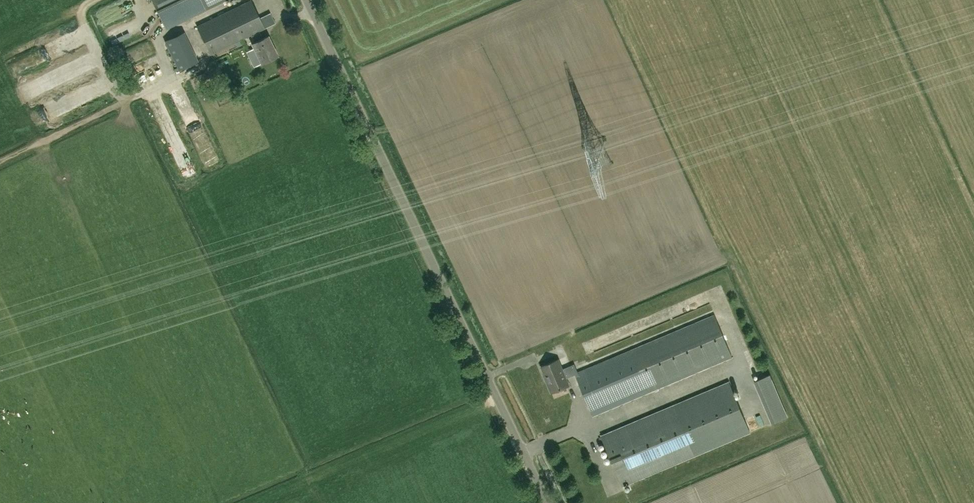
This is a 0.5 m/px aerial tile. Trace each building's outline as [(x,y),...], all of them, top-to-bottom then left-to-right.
[(167,29),(227,0),(153,0),(167,29)] [(251,0),(197,26),(211,55),(250,35),(259,31),(265,28),(251,0)] [(182,31),(166,40),(181,70),(198,61),(182,31)] [(259,31),(250,35),(254,42),(252,43),(261,63),(278,56),(268,36),(262,38),(259,31)] [(137,52),(125,57),(127,63),(140,59),(137,52)] [(143,71),(158,64),(153,54),(138,61),(143,71)] [(101,110),(104,115),(110,111),(106,106),(101,110)] [(187,126),(194,123),(192,117),(185,120),(187,126)] [(716,297),(723,294),(718,284),(711,287),(716,297)] [(715,317),(578,372),(576,373),(576,375),(593,416),(732,359),(715,317)] [(575,364),(563,369),(559,359),(542,366),(547,380),(546,381),(551,392),(569,385),(567,378),(576,375),(576,373),(578,372),(575,364)] [(788,416),(770,374),(754,381),(771,423),(788,416)] [(731,383),(674,407),(601,436),(622,487),(752,434),(731,383)]
